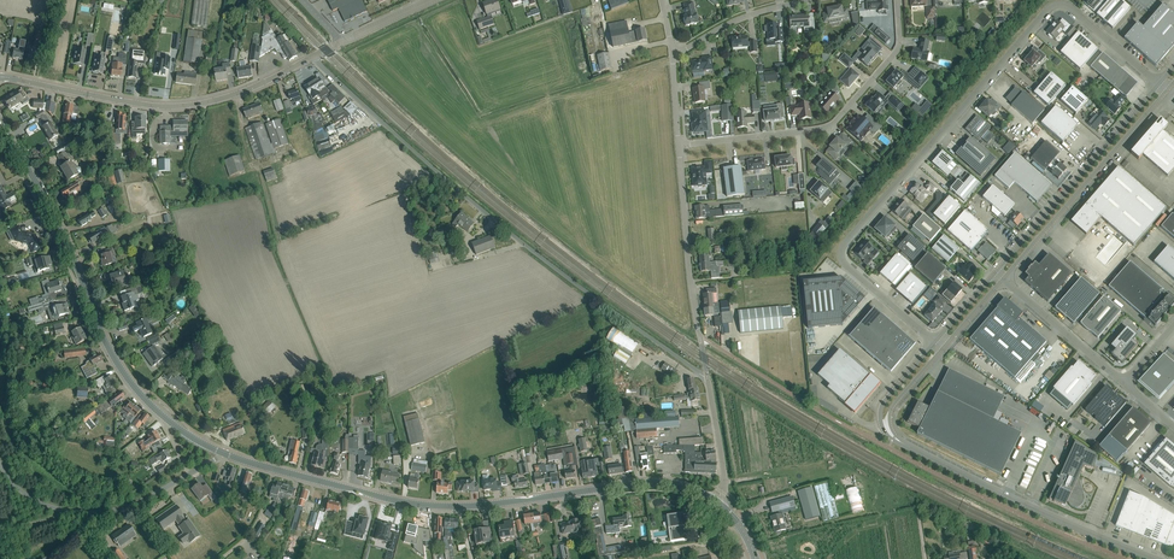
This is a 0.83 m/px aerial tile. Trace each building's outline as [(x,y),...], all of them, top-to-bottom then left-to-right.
[(210,0),(195,0),(191,25),(207,27),(210,0)] [(361,0),(328,0),(333,11),(338,9),(345,22),(367,12),(361,0)] [(499,4),(497,0),(492,0),(483,3),(487,14),(488,18),(477,21),(480,29),(494,24),(491,16),(491,17),(489,13),(500,9),(499,4)] [(563,15),(573,12),(569,0),(559,0),(563,15)] [(611,10),(629,3),(628,0),(607,0),(611,10)] [(877,1),(867,2),(867,10),(878,10),(878,11),(878,13),(883,13),(883,11),(888,10),(887,0),(877,0),(877,1)] [(1084,4),(1088,7),(1089,6),(1094,10),(1095,9),(1098,12),(1096,15),(1113,29),(1130,8),(1121,0),(1090,0),(1089,1),(1088,0),(1087,0),(1084,4)] [(686,26),(698,23),(696,13),(695,14),(693,2),(684,4),(686,16),(684,16),(686,26)] [(1163,4),(1143,28),(1138,23),(1124,39),(1156,67),(1160,62),(1173,45),(1173,13),(1163,4)] [(830,20),(840,17),(841,19),(849,18),(847,9),(842,10),(842,7),(827,9),(828,13),(823,14),(825,22),(830,21),(830,20)] [(581,19),(582,27),(592,25),(590,13),(583,15),(583,18),(581,19)] [(790,28),(804,27),(804,32),(815,32),(814,14),(808,14),(808,17),(799,18),(799,16),(789,17),(790,28)] [(1053,37),(1055,39),(1058,34),(1059,35),(1062,31),(1062,30),(1063,29),(1066,32),(1065,33),(1069,37),(1076,30),(1071,26),(1062,19),(1062,20),(1059,23),(1056,21),(1047,32),(1049,34),(1048,35),(1049,37),(1050,38),(1051,38),(1053,37)] [(647,41),(644,29),(636,31),(629,33),(626,21),(609,25),(613,47),(631,44),(638,42),(638,43),(647,41)] [(778,31),(778,24),(768,25),(768,26),(765,26),(765,32),(768,32),(768,40),(775,39),(775,43),(783,42),(783,31),(778,31)] [(271,31),(268,25),(264,27),(263,36),(271,31)] [(890,39),(877,28),(872,33),(885,44),(890,39)] [(198,64),(202,32),(188,30),(183,62),(198,64)] [(1080,70),(1098,50),(1078,32),(1060,53),(1080,70)] [(286,43),(282,36),(280,33),(275,35),(274,33),(271,35),(270,33),(262,38),(263,40),(260,57),(275,48),(277,52),(280,53),(284,59),(287,57),(289,61),(297,57),(288,42),(286,43)] [(732,37),(732,48),(748,47),(750,46),(751,53),(757,52),(756,41),(750,42),(748,43),(747,36),(741,37),(738,37),(732,37)] [(858,52),(852,59),(856,62),(859,59),(862,61),(861,62),(863,63),(863,62),(867,66),(876,55),(874,54),(878,50),(875,47),(877,44),(871,38),(868,41),(869,42),(865,46),(867,48),(861,54),(859,52),(858,52)] [(920,50),(913,49),(911,59),(927,62),(929,52),(927,52),(929,42),(921,40),(919,48),(920,48),(920,50)] [(42,50),(43,43),(35,41),(34,46),(38,46),(38,49),(42,50)] [(253,41),(253,46),(250,61),(258,62),(261,47),(257,46),(258,41),(253,41)] [(22,60),(25,44),(20,43),(18,50),(14,49),(12,58),(22,60)] [(36,63),(37,55),(33,54),(35,48),(30,47),(27,61),(36,63)] [(75,49),(73,64),(74,64),(73,65),(79,66),(79,65),(82,66),(86,48),(82,47),(81,50),(75,49)] [(143,62),(144,50),(131,49),(128,77),(135,78),(137,67),(138,62),(142,62),(143,62)] [(1046,56),(1039,50),(1036,54),(1033,51),(1024,61),(1032,68),(1037,62),(1039,63),(1040,63),(1046,56)] [(98,74),(98,73),(102,74),(105,54),(102,53),(101,56),(95,55),(92,72),(93,72),(93,73),(98,74)] [(608,53),(603,54),(597,55),(601,71),(612,69),(608,53)] [(831,53),(822,54),(822,63),(826,62),(831,56),(831,53)] [(1102,53),(1090,68),(1118,92),(1120,93),(1125,98),(1137,84),(1130,78),(1102,53)] [(121,76),(122,64),(126,65),(127,55),(120,54),(119,64),(113,63),(111,75),(121,76)] [(849,67),(853,62),(844,55),(840,60),(849,67)] [(156,67),(155,74),(164,75),(165,68),(169,68),(170,58),(161,57),(160,61),(157,61),(156,61),(155,67),(156,67)] [(692,70),(693,71),(693,74),(693,73),(693,71),(703,69),(704,71),(713,69),(711,57),(702,58),(702,60),(697,61),(697,60),(694,60),(694,61),(692,62),(692,66),(691,66),(692,69),(692,70)] [(239,61),(240,67),(237,68),(239,78),(252,76),(251,66),(246,66),(245,61),(239,61)] [(227,80),(227,74),(231,73),(229,63),(222,64),(223,68),(215,69),(216,81),(227,80)] [(848,87),(858,76),(851,69),(841,81),(848,87)] [(910,77),(903,70),(900,74),(896,71),(886,82),(893,89),(897,85),(898,86),(899,86),(901,83),(901,82),(900,81),(903,77),(907,80),(910,77)] [(195,85),(196,73),(184,71),(184,74),(177,73),(176,82),(195,85)] [(927,77),(921,72),(914,80),(920,85),(927,77)] [(1051,73),(1034,93),(1048,106),(1066,86),(1051,73)] [(328,93),(319,79),(305,87),(313,99),(311,100),(313,105),(322,100),(321,97),(328,93)] [(705,96),(704,90),(710,89),(709,81),(699,83),(700,87),(693,88),(693,95),(694,95),(695,103),(705,102),(705,100),(706,100),(707,99),(707,96),(705,96)] [(835,106),(840,100),(836,96),(840,92),(836,84),(831,89),(832,91),(831,92),(825,98),(829,101),(826,103),(823,101),(818,106),(828,114),(832,109),(832,108),(834,105),(835,106)] [(342,94),(332,85),(327,88),(332,92),(330,95),(335,100),(339,97),(342,94)] [(1072,87),(1060,101),(1076,114),(1088,100),(1072,87)] [(1032,124),(1044,110),(1023,92),(1022,94),(1015,88),(1006,99),(1012,104),(1011,106),(1032,124)] [(29,101),(25,93),(24,94),(22,90),(17,92),(8,97),(9,98),(4,101),(9,109),(21,101),(23,104),(29,101)] [(297,90),(288,93),(291,100),(294,99),(295,102),(297,101),(301,100),(297,90)] [(880,105),(885,99),(878,93),(871,101),(870,101),(869,102),(869,101),(868,101),(866,104),(866,105),(866,106),(874,113),(880,105)] [(1111,100),(1105,107),(1114,115),(1120,108),(1119,107),(1124,100),(1118,95),(1113,101),(1111,100)] [(889,102),(896,108),(902,103),(894,96),(889,102)] [(997,108),(995,107),(998,103),(992,98),(989,101),(987,100),(984,104),(983,106),(982,106),(979,109),(989,117),(991,114),(992,115),(993,115),(994,115),(995,114),(995,113),(995,112),(994,111),(997,108)] [(284,109),(280,99),(274,101),(277,111),(284,109)] [(292,107),(289,100),(283,102),(286,109),(292,107)] [(45,109),(46,103),(43,103),(43,101),(34,101),(33,108),(40,108),(39,113),(42,111),(45,109)] [(760,101),(752,101),(753,113),(760,112),(760,101)] [(52,116),(55,103),(47,102),(46,103),(45,109),(52,116)] [(260,113),(263,111),(260,103),(243,109),(246,118),(247,117),(248,119),(260,115),(260,113)] [(811,118),(809,103),(798,105),(798,106),(790,107),(791,116),(797,115),(799,114),(800,120),(811,118)] [(77,115),(79,107),(73,106),(66,104),(62,122),(70,124),(71,120),(76,120),(77,114),(77,115)] [(784,118),(782,104),(777,104),(778,110),(764,112),(765,122),(780,120),(779,119),(784,118)] [(317,115),(314,105),(306,108),(309,117),(317,115)] [(722,106),(723,121),(733,121),(732,105),(722,106)] [(1041,124),(1063,143),(1078,125),(1056,106),(1041,124)] [(336,124),(349,116),(345,110),(333,117),(336,124)] [(1106,117),(1099,110),(1088,124),(1095,130),(1101,123),(1104,126),(1109,120),(1106,117)] [(48,121),(42,111),(39,113),(35,116),(37,119),(41,117),(47,125),(42,128),(50,140),(58,135),(49,120),(48,121)] [(705,111),(692,113),(694,126),(692,127),(693,132),(695,132),(695,133),(699,132),(699,133),(704,133),(704,132),(707,131),(706,117),(710,117),(709,111),(705,111)] [(28,112),(22,115),(24,121),(30,118),(28,112)] [(737,112),(737,128),(747,127),(747,123),(749,123),(754,123),(754,115),(747,116),(746,112),(737,112)] [(125,129),(125,115),(122,115),(122,114),(117,113),(116,124),(121,125),(120,129),(125,129)] [(320,123),(317,115),(309,117),(312,126),(320,123)] [(875,134),(881,127),(871,117),(866,122),(859,116),(847,129),(861,141),(870,131),(875,134)] [(981,149),(978,146),(979,145),(977,143),(978,141),(979,141),(981,138),(987,143),(993,136),(987,131),(990,128),(986,123),(978,132),(975,130),(982,121),(977,116),(965,129),(971,135),(971,134),(974,136),(972,139),(970,137),(970,138),(971,139),(968,143),(967,144),(957,156),(956,154),(955,155),(962,160),(970,166),(969,167),(981,177),(981,176),(979,175),(993,160),(995,161),(996,160),(982,148),(981,149)] [(146,134),(145,117),(135,118),(135,125),(132,125),(132,122),(131,122),(132,138),(136,138),(136,134),(146,134)] [(274,149),(289,144),(280,119),(266,124),(272,143),(271,144),(269,138),(268,139),(262,122),(245,128),(256,160),(265,157),(266,159),(269,158),(268,156),(276,153),(274,149)] [(1163,131),(1167,127),(1168,126),(1160,119),(1131,153),(1138,160),(1142,155),(1167,176),(1173,169),(1173,141),(1163,131)] [(173,131),(160,132),(160,144),(170,144),(170,135),(187,135),(187,121),(173,121),(173,131)] [(848,148),(847,147),(851,142),(842,134),(838,139),(837,138),(830,147),(831,147),(827,152),(836,160),(840,155),(841,156),(848,148)] [(329,139),(316,143),(320,158),(333,151),(329,139)] [(1053,162),(1060,153),(1046,141),(1030,159),(1044,171),(1049,167),(1053,170),(1051,173),(1058,179),(1067,169),(1059,163),(1057,166),(1053,162)] [(1002,151),(1002,152),(1008,157),(1014,149),(1009,144),(1002,151)] [(69,150),(57,157),(63,166),(61,168),(68,180),(79,174),(81,172),(81,170),(80,169),(78,168),(77,168),(77,167),(76,165),(75,164),(73,165),(71,162),(75,160),(69,150)] [(946,168),(952,161),(943,153),(943,154),(942,153),(943,152),(942,152),(933,163),(943,172),(943,171),(947,175),(951,172),(946,168)] [(1014,183),(1036,202),(1037,203),(1037,202),(1043,195),(1043,196),(1044,195),(1043,194),(1044,192),(1045,193),(1046,193),(1045,192),(1051,186),(1052,186),(1051,185),(1015,154),(994,177),(1009,189),(1014,183)] [(792,166),(791,159),(791,156),(775,158),(776,168),(792,166)] [(749,171),(765,169),(764,159),(754,161),(753,159),(749,160),(749,161),(748,161),(749,171)] [(836,171),(822,159),(816,166),(820,169),(819,171),(819,173),(820,175),(819,176),(826,182),(833,175),(836,178),(839,174),(836,171)] [(712,173),(712,167),(711,162),(705,162),(705,167),(692,168),(693,186),(698,186),(699,187),(701,187),(702,186),(702,185),(707,185),(706,173),(712,173)] [(745,195),(741,167),(724,169),(727,197),(745,195)] [(1166,208),(1118,167),(1071,222),(1086,235),(1101,218),(1133,246),(1166,208)] [(122,170),(114,172),(116,178),(123,176),(122,170)] [(958,180),(950,189),(955,194),(964,202),(980,184),(971,176),(963,185),(958,180)] [(73,192),(80,188),(76,182),(60,191),(64,198),(65,197),(67,200),(75,195),(73,192)] [(825,194),(829,197),(832,193),(828,190),(819,182),(815,186),(814,185),(810,190),(811,191),(810,192),(820,200),(825,194)] [(862,187),(856,182),(849,190),(855,195),(862,187)] [(929,194),(928,193),(925,190),(927,187),(934,193),(937,189),(929,182),(926,186),(927,187),(924,190),(917,184),(910,192),(917,197),(916,198),(921,203),(929,194)] [(12,193),(6,196),(1,186),(0,187),(0,211),(0,212),(8,207),(7,205),(16,200),(12,193)] [(992,186),(983,198),(998,211),(1001,214),(1004,216),(1014,205),(992,186)] [(949,197),(933,215),(944,225),(960,207),(949,197)] [(898,216),(901,213),(903,214),(904,215),(906,214),(907,212),(907,213),(911,209),(907,206),(908,206),(901,200),(897,204),(895,206),(892,210),(898,216)] [(805,201),(794,202),(794,209),(806,208),(805,201)] [(114,203),(107,207),(112,214),(118,210),(114,203)] [(709,206),(695,207),(696,219),(706,218),(749,214),(748,211),(744,211),(743,205),(723,207),(724,209),(715,210),(710,210),(709,206)] [(108,214),(106,211),(105,211),(103,208),(98,210),(102,217),(108,214)] [(91,221),(90,219),(96,215),(93,211),(78,220),(81,227),(91,221)] [(971,251),(975,247),(981,253),(979,255),(982,257),(983,256),(986,259),(987,260),(988,260),(988,259),(989,259),(989,258),(990,258),(990,257),(991,256),(992,254),(993,255),(996,251),(991,247),(990,247),(991,247),(990,246),(986,243),(982,247),(982,246),(981,247),(977,244),(989,231),(965,211),(947,231),(971,251)] [(1010,221),(1008,224),(1012,229),(1015,225),(1017,227),(1024,219),(1017,213),(1010,220),(1010,221)] [(455,221),(452,224),(456,227),(458,224),(467,232),(474,224),(467,218),(466,219),(461,214),(455,221)] [(1172,214),(1161,227),(1173,239),(1173,216),(1172,214)] [(930,242),(941,230),(923,215),(913,227),(930,242)] [(895,226),(885,218),(875,229),(880,233),(880,234),(881,235),(882,235),(885,237),(886,236),(888,238),(892,234),(892,233),(890,232),(895,226)] [(819,224),(812,232),(819,237),(825,229),(819,224)] [(112,225),(111,225),(104,229),(104,228),(88,237),(92,244),(101,238),(99,236),(107,232),(108,235),(116,231),(112,225)] [(41,248),(37,239),(36,239),(35,236),(35,235),(23,233),(22,233),(18,227),(7,232),(11,241),(16,238),(21,239),(20,242),(22,242),(23,244),(24,245),(26,245),(27,244),(29,244),(33,252),(41,248)] [(723,230),(720,230),(720,236),(724,236),(724,242),(720,242),(720,246),(726,245),(726,243),(739,242),(738,235),(733,235),(733,232),(724,233),(723,230)] [(913,262),(925,248),(909,234),(897,248),(913,262)] [(947,263),(959,249),(944,235),(932,249),(947,263)] [(495,248),(491,237),(472,244),(476,255),(495,248)] [(866,254),(873,247),(865,240),(855,253),(862,259),(863,258),(865,260),(863,262),(867,266),(873,260),(869,256),(868,257),(866,254)] [(1154,263),(1173,280),(1173,251),(1168,246),(1154,263)] [(113,263),(111,256),(115,255),(112,248),(102,252),(103,255),(99,256),(103,267),(113,263)] [(928,254),(914,269),(932,285),(946,269),(928,254)] [(1047,302),(1072,274),(1048,254),(1038,266),(1035,263),(1031,267),(1031,266),(1028,270),(1025,274),(1028,277),(1024,282),(1040,295),(1039,295),(1043,298),(1047,302)] [(700,256),(700,264),(705,263),(706,267),(713,266),(715,265),(715,262),(709,262),(709,255),(700,256)] [(50,269),(49,265),(47,257),(37,260),(36,256),(26,259),(28,267),(33,266),(35,272),(46,270),(50,269)] [(896,256),(880,274),(892,284),(908,266),(896,256)] [(724,266),(723,261),(716,262),(716,265),(715,265),(713,266),(706,267),(705,263),(700,264),(701,272),(705,272),(706,272),(711,271),(711,278),(719,278),(719,267),(724,266)] [(959,273),(969,282),(976,274),(973,271),(975,268),(969,262),(966,266),(965,265),(959,273)] [(1126,267),(1108,287),(1145,319),(1143,320),(1149,326),(1151,324),(1155,327),(1173,305),(1173,301),(1172,299),(1173,297),(1168,292),(1166,294),(1130,262),(1126,267)] [(130,283),(126,270),(110,276),(113,285),(118,283),(120,287),(130,283)] [(20,280),(31,277),(29,271),(18,274),(20,280)] [(912,305),(927,288),(910,274),(896,291),(912,305)] [(841,277),(803,281),(808,328),(842,325),(858,307),(856,305),(862,297),(857,292),(856,293),(843,282),(845,281),(841,277)] [(1055,308),(1067,318),(1076,307),(1083,313),(1099,294),(1081,278),(1055,308)] [(61,290),(60,286),(61,286),(59,281),(58,281),(50,284),(50,281),(46,282),(47,285),(46,285),(49,296),(38,299),(39,303),(56,298),(55,292),(61,290)] [(962,290),(954,283),(943,296),(951,303),(962,290)] [(142,293),(141,289),(140,285),(127,289),(129,294),(121,297),(123,303),(122,303),(124,311),(137,306),(135,301),(139,300),(138,295),(142,293)] [(714,303),(713,293),(716,293),(716,288),(706,289),(706,294),(703,294),(704,309),(719,308),(719,303),(714,303)] [(937,294),(930,288),(927,292),(934,298),(937,294)] [(942,311),(940,309),(942,306),(943,307),(946,303),(939,297),(936,300),(935,300),(933,303),(934,305),(931,308),(930,307),(929,307),(928,308),(927,309),(927,310),(927,311),(928,312),(925,316),(932,322),(942,311)] [(1098,338),(1121,312),(1103,297),(1080,323),(1081,324),(1081,325),(1082,326),(1083,327),(1085,329),(1087,330),(1088,331),(1090,332),(1098,338)] [(1023,314),(1007,300),(1002,301),(996,307),(997,308),(970,340),(1014,379),(1046,342),(1019,318),(1023,314)] [(54,308),(52,301),(43,303),(27,308),(28,313),(38,310),(39,312),(45,310),(48,320),(68,313),(66,308),(68,308),(67,304),(54,308)] [(732,323),(731,312),(730,312),(730,305),(721,305),(723,328),(721,328),(722,334),(725,334),(729,333),(729,324),(732,323)] [(740,333),(784,329),(782,307),(738,311),(740,333)] [(720,313),(719,308),(704,309),(705,316),(713,316),(713,314),(720,313)] [(883,316),(874,309),(863,321),(863,320),(860,324),(849,337),(858,344),(858,345),(861,348),(861,347),(866,351),(866,352),(869,355),(870,354),(870,355),(873,358),(874,358),(878,362),(882,365),(891,373),(901,360),(902,361),(905,357),(904,357),(915,344),(907,337),(907,336),(904,333),(903,334),(894,326),(895,326),(891,323),(886,319),(886,318),(883,315),(883,316)] [(152,333),(147,321),(153,319),(152,314),(145,316),(145,319),(137,322),(139,326),(132,329),(134,332),(141,329),(144,336),(144,337),(152,333)] [(86,340),(80,327),(71,332),(74,337),(72,337),(76,345),(86,340)] [(640,343),(614,327),(606,339),(632,356),(640,343)] [(1122,363),(1138,344),(1137,345),(1132,340),(1136,336),(1127,327),(1111,346),(1115,350),(1112,354),(1111,354),(1122,363)] [(157,334),(147,339),(150,344),(159,339),(160,339),(157,334)] [(148,350),(143,354),(147,360),(148,359),(152,366),(152,367),(161,360),(164,358),(155,346),(161,343),(159,339),(146,345),(148,350)] [(86,355),(85,348),(64,351),(65,358),(86,355)] [(619,348),(613,357),(625,365),(631,356),(619,348)] [(881,384),(871,375),(870,376),(840,350),(818,375),(830,386),(827,388),(845,404),(844,405),(855,414),(856,412),(855,412),(877,386),(878,387),(881,384)] [(97,373),(95,369),(98,368),(98,367),(96,368),(96,367),(96,366),(96,364),(103,361),(99,354),(89,359),(90,360),(86,362),(85,365),(86,367),(82,369),(87,379),(97,373)] [(1168,390),(1173,383),(1173,363),(1164,354),(1140,382),(1160,399),(1168,390)] [(600,363),(598,357),(589,360),(591,366),(600,363)] [(1090,383),(1096,377),(1078,362),(1072,368),(1071,367),(1053,388),(1073,406),(1091,384),(1090,383)] [(665,363),(661,369),(673,377),(678,371),(665,363)] [(1021,434),(993,420),(1004,397),(949,369),(930,408),(918,402),(908,422),(919,428),(917,434),(1000,475),(1021,434)] [(181,378),(171,371),(167,377),(165,376),(163,378),(180,390),(188,395),(191,391),(188,389),(189,388),(184,384),(186,382),(184,381),(186,379),(182,377),(181,378)] [(1052,373),(1045,383),(1050,386),(1056,376),(1052,373)] [(117,385),(111,376),(105,379),(103,376),(94,381),(95,382),(93,383),(95,386),(97,385),(98,388),(102,386),(108,396),(116,391),(113,387),(117,385)] [(699,394),(698,388),(697,388),(695,386),(694,386),(693,379),(687,380),(689,393),(687,393),(687,395),(690,395),(699,394)] [(1105,427),(1126,403),(1116,394),(1115,395),(1115,396),(1112,393),(1112,392),(1113,392),(1106,386),(1085,410),(1092,416),(1093,415),(1096,417),(1095,418),(1094,419),(1105,427)] [(87,398),(88,388),(77,388),(77,397),(87,398)] [(116,403),(124,397),(120,392),(114,397),(113,396),(96,407),(93,409),(98,415),(101,413),(101,414),(112,406),(113,407),(116,405),(116,403)] [(700,400),(699,394),(690,395),(687,395),(684,396),(684,394),(673,395),(674,401),(690,398),(691,402),(692,407),(698,405),(698,401),(700,400)] [(269,400),(260,409),(267,416),(276,407),(269,400)] [(126,419),(135,406),(130,402),(127,406),(124,404),(117,412),(126,419)] [(135,418),(140,410),(135,406),(126,419),(130,422),(134,417),(135,418)] [(631,431),(629,419),(629,418),(628,418),(626,406),(617,408),(619,419),(616,420),(617,427),(624,425),(625,431),(626,431),(627,432),(631,431)] [(1126,451),(1150,424),(1132,409),(1108,436),(1126,451)] [(150,424),(147,421),(150,417),(144,413),(142,417),(140,415),(137,419),(132,425),(138,429),(142,424),(147,427),(150,424)] [(235,423),(231,413),(225,416),(229,425),(235,423)] [(404,416),(411,446),(425,443),(418,413),(404,416)] [(680,426),(679,417),(629,419),(631,431),(631,433),(636,432),(637,438),(657,437),(657,428),(680,426)] [(246,433),(241,422),(223,430),(227,440),(246,433)] [(158,441),(161,439),(156,431),(148,435),(150,438),(147,440),(148,441),(145,443),(144,440),(138,443),(143,452),(151,447),(154,453),(162,448),(158,441)] [(328,463),(330,439),(330,436),(322,436),(322,444),(320,444),(317,446),(316,449),(311,448),(310,452),(315,453),(312,466),(324,469),(326,461),(328,462),(328,463)] [(585,438),(579,439),(579,444),(578,444),(579,447),(580,447),(581,452),(587,451),(585,438)] [(296,464),(299,454),(297,453),(300,442),(291,439),(288,452),(289,452),(288,456),(287,456),(286,457),(285,458),(285,459),(286,460),(287,461),(290,462),(289,462),(296,464)] [(1173,489),(1173,445),(1167,439),(1145,464),(1170,487),(1173,489)] [(141,449),(134,441),(125,449),(131,456),(141,449)] [(1083,468),(1084,467),(1094,469),(1097,456),(1075,441),(1049,499),(1054,501),(1053,502),(1065,507),(1067,502),(1068,502),(1068,503),(1068,504),(1069,504),(1069,505),(1070,506),(1071,506),(1072,507),(1073,507),(1074,507),(1075,507),(1076,507),(1077,507),(1078,507),(1079,506),(1080,506),(1081,505),(1082,504),(1082,503),(1083,503),(1083,502),(1083,501),(1083,499),(1084,498),(1084,497),(1084,496),(1083,495),(1083,494),(1083,493),(1083,492),(1080,485),(1080,484),(1080,482),(1080,481),(1080,480),(1080,478),(1080,477),(1080,475),(1081,474),(1081,472),(1082,470),(1082,469),(1083,468)] [(679,445),(664,446),(664,454),(676,453),(676,451),(684,451),(684,452),(685,452),(685,469),(685,472),(716,474),(716,471),(717,463),(711,463),(710,460),(707,460),(706,460),(701,461),(701,457),(695,457),(695,445),(684,445),(679,445)] [(613,458),(611,446),(603,448),(605,460),(613,458)] [(632,472),(630,451),(624,452),(623,446),(620,447),(621,453),(623,452),(626,473),(632,472)] [(639,447),(634,447),(637,462),(640,461),(642,469),(645,468),(646,470),(651,469),(649,456),(655,455),(653,446),(646,446),(647,453),(648,456),(640,457),(640,454),(639,447)] [(568,464),(564,465),(565,472),(566,479),(575,478),(574,464),(577,463),(575,447),(565,448),(568,464)] [(562,449),(547,451),(549,461),(554,460),(563,459),(563,458),(562,449)] [(1121,460),(1127,455),(1122,449),(1116,454),(1121,460)] [(162,462),(171,457),(167,450),(149,460),(152,465),(161,460),(162,462)] [(368,478),(371,465),(366,464),(366,461),(365,461),(365,450),(358,450),(358,463),(360,464),(360,466),(361,466),(358,476),(368,478)] [(705,452),(706,460),(707,460),(710,460),(711,463),(717,463),(715,451),(705,452)] [(339,468),(341,468),(341,466),(340,465),(341,463),(339,463),(341,455),(335,453),(330,473),(333,474),(334,475),(335,475),(336,474),(338,475),(339,468)] [(401,464),(401,455),(393,456),(394,464),(401,464)] [(587,460),(581,461),(582,469),(583,478),(598,476),(597,468),(596,468),(596,466),(598,466),(598,463),(598,460),(587,461),(587,460)] [(426,472),(427,465),(413,463),(411,470),(426,472)] [(546,472),(545,464),(538,465),(540,479),(543,479),(544,484),(551,483),(549,471),(546,472)] [(558,482),(556,468),(552,469),(551,464),(548,465),(549,471),(551,483),(558,482)] [(622,473),(621,464),(608,466),(609,475),(622,473)] [(160,473),(166,469),(164,465),(157,468),(160,473)] [(540,479),(538,465),(535,465),(536,473),(534,473),(536,485),(544,484),(543,479),(540,479)] [(230,493),(235,475),(237,470),(230,467),(228,472),(225,471),(223,476),(226,477),(224,485),(226,485),(224,491),(230,493)] [(1136,476),(1142,471),(1140,468),(1134,474),(1136,476)] [(398,482),(399,474),(394,473),(394,472),(383,470),(381,481),(391,483),(392,481),(398,482)] [(241,488),(238,497),(245,500),(250,484),(253,475),(246,473),(241,488)] [(417,489),(420,475),(411,473),(408,488),(417,489)] [(119,475),(112,481),(115,484),(121,478),(119,475)] [(483,475),(483,480),(484,490),(496,489),(496,491),(501,490),(500,484),(497,484),(496,478),(489,479),(489,475),(483,475)] [(528,486),(527,479),(519,480),(518,475),(511,476),(512,482),(514,482),(515,488),(528,486)] [(479,492),(478,484),(475,484),(474,480),(461,481),(461,482),(457,482),(458,491),(462,491),(462,492),(474,491),(474,492),(479,492)] [(271,494),(270,497),(274,498),(273,501),(276,502),(277,499),(278,498),(278,497),(279,492),(281,493),(283,484),(278,482),(277,486),(274,485),(271,494)] [(452,490),(452,482),(448,482),(448,483),(437,482),(436,493),(447,494),(448,490),(452,490)] [(839,517),(829,482),(814,487),(824,522),(839,517)] [(217,498),(209,488),(205,491),(200,484),(196,487),(197,488),(193,490),(193,489),(192,490),(201,501),(208,496),(212,501),(217,498)] [(278,497),(278,498),(286,500),(288,499),(289,495),(294,497),(296,490),(289,487),(290,486),(283,484),(281,493),(279,492),(278,497)] [(812,487),(798,491),(806,520),(820,516),(812,487)] [(307,501),(309,492),(303,490),(291,529),(296,531),(303,507),(304,507),(306,501),(307,501)] [(1144,497),(1130,492),(1117,526),(1116,526),(1173,548),(1172,548),(1173,546),(1173,516),(1144,497)] [(785,522),(783,514),(782,510),(792,507),(789,497),(774,501),(777,511),(778,511),(779,515),(771,517),(772,523),(773,522),(775,526),(773,527),(775,532),(776,532),(776,533),(777,534),(778,535),(779,535),(780,534),(781,534),(781,533),(781,532),(781,531),(786,529),(784,523),(785,522)] [(338,513),(341,503),(329,501),(327,510),(338,513)] [(200,536),(189,520),(186,522),(182,516),(183,516),(176,506),(156,519),(163,529),(176,520),(179,518),(183,524),(180,526),(179,527),(184,534),(179,537),(183,543),(188,540),(190,543),(200,536)] [(275,511),(269,507),(265,514),(271,517),(275,511)] [(320,511),(315,528),(318,529),(321,520),(323,521),(325,513),(320,511)] [(312,513),(309,522),(315,524),(318,515),(312,513)] [(542,522),(541,513),(532,514),(534,527),(539,527),(538,523),(542,522)] [(681,513),(668,516),(670,528),(672,527),(674,540),(674,541),(685,539),(681,514),(681,513)] [(534,527),(532,514),(524,515),(525,524),(531,524),(532,531),(531,532),(531,537),(537,536),(535,531),(534,527)] [(553,523),(552,514),(544,515),(545,524),(553,523)] [(631,526),(630,515),(629,516),(629,515),(628,514),(627,514),(626,514),(625,514),(625,515),(625,516),(623,516),(623,518),(613,519),(614,526),(611,526),(611,525),(606,526),(607,534),(611,533),(611,534),(619,533),(619,528),(631,526)] [(392,525),(394,519),(382,516),(381,521),(377,520),(374,530),(378,531),(378,532),(389,535),(390,533),(392,534),(390,542),(396,543),(401,527),(395,525),(394,526),(392,525)] [(347,523),(345,534),(354,536),(354,533),(364,535),(366,530),(368,525),(367,525),(368,519),(360,517),(359,522),(357,521),(356,526),(347,523)] [(442,518),(435,518),(435,539),(435,543),(441,543),(441,551),(444,551),(446,558),(450,558),(447,537),(441,537),(441,533),(441,534),(442,518)] [(457,529),(458,519),(446,519),(445,537),(448,537),(448,540),(452,540),(452,533),(453,533),(454,532),(454,529),(457,529)] [(581,530),(584,529),(582,520),(578,521),(578,519),(572,521),(572,522),(561,524),(563,533),(574,531),(574,532),(581,531),(581,530)] [(606,548),(600,519),(591,521),(593,530),(594,536),(597,536),(598,538),(596,538),(598,543),(596,544),(599,556),(623,552),(622,545),(606,548)] [(514,537),(512,520),(507,521),(508,525),(499,527),(501,539),(514,537)] [(127,541),(126,539),(134,533),(129,525),(124,528),(112,536),(120,547),(128,541),(127,541)] [(406,535),(405,540),(412,541),(411,546),(412,546),(420,548),(421,529),(414,527),(414,526),(409,525),(408,528),(407,535),(406,535)] [(491,542),(489,528),(474,530),(476,544),(491,542)] [(299,538),(292,536),(285,558),(292,558),(299,538)] [(976,557),(975,552),(976,552),(975,546),(974,541),(968,542),(970,558),(976,558),(976,557)] [(565,543),(557,544),(561,558),(569,558),(565,543)] [(118,549),(110,554),(113,558),(112,558),(125,558),(118,549)] [(968,558),(967,552),(959,553),(959,550),(948,552),(949,558),(966,558),(968,558)] [(395,552),(388,551),(386,558),(393,558),(395,552)]
